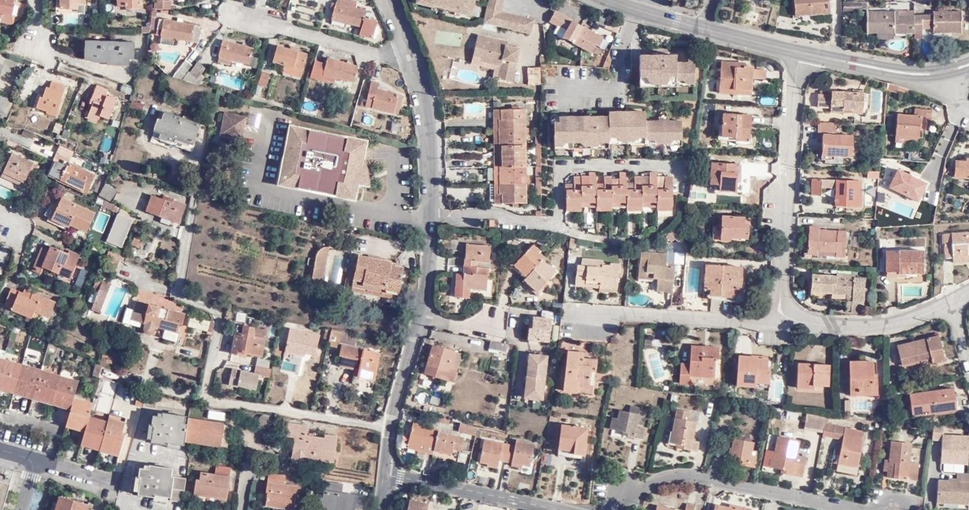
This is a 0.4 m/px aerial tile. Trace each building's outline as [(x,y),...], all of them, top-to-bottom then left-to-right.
[(1,18),(2,13),(11,16),(14,3),(12,3),(13,0),(0,0),(0,18),(1,18)] [(60,3),(60,8),(72,8),(72,4),(76,4),(85,5),(85,0),(60,0),(60,3)] [(335,4),(354,9),(356,2),(348,0),(336,0),(335,4)] [(417,2),(434,6),(435,4),(456,10),(456,12),(472,15),(476,0),(418,0),(417,2)] [(484,23),(531,35),(534,21),(502,13),(505,0),(490,0),(484,23)] [(831,0),(798,0),(799,13),(832,10),(831,0)] [(354,9),(335,4),(331,3),(329,11),(332,12),(331,18),(343,21),(360,26),(358,34),(372,38),(376,22),(363,18),(364,11),(354,9)] [(936,10),(936,13),(936,23),(936,32),(953,31),(964,31),(963,9),(936,10)] [(603,37),(555,10),(549,20),(559,25),(555,32),(592,51),(596,43),(598,45),(603,37)] [(896,32),(896,14),(896,11),(868,12),(867,33),(879,33),(896,32)] [(2,13),(1,18),(13,22),(15,17),(11,16),(2,13)] [(936,23),(936,13),(924,14),(924,22),(936,23)] [(924,22),(924,14),(896,14),(896,32),(924,32),(924,22)] [(599,22),(604,25),(608,17),(602,15),(599,22)] [(199,25),(180,21),(175,20),(161,17),(157,33),(163,33),(161,41),(173,44),(175,37),(195,42),(199,25)] [(619,31),(623,22),(608,17),(604,25),(619,31)] [(343,21),(331,18),(329,24),(341,27),(343,21)] [(509,43),(479,36),(476,48),(485,51),(482,61),(504,66),(499,81),(512,84),(520,52),(507,49),(509,43)] [(217,54),(218,54),(229,57),(247,63),(252,47),(223,39),(217,54)] [(96,61),(122,61),(122,56),(129,56),(133,56),(133,41),(87,40),(87,56),(96,57),(96,61)] [(271,60),(283,64),(301,69),(305,54),(276,45),(271,60)] [(229,57),(218,54),(217,60),(228,64),(229,57)] [(673,58),(651,57),(651,65),(637,65),(637,81),(643,82),(646,85),(663,86),(667,82),(681,82),(683,86),(691,86),(691,64),(685,64),(674,64),(673,58)] [(352,82),(356,67),(327,58),(322,73),(352,82)] [(727,66),(727,60),(718,59),(716,85),(746,87),(747,78),(759,78),(760,71),(747,70),(747,67),(740,67),(727,66)] [(35,67),(35,63),(29,61),(24,72),(36,78),(40,69),(35,67)] [(195,78),(204,66),(196,61),(187,72),(195,78)] [(180,63),(170,75),(179,77),(186,68),(180,63)] [(301,69),(283,64),(281,71),(299,77),(301,69)] [(527,82),(540,82),(540,68),(527,68),(527,82)] [(264,86),(268,73),(260,70),(256,84),(264,86)] [(70,77),(57,71),(53,81),(66,87),(66,86),(69,79),(70,77)] [(66,86),(78,90),(81,84),(69,79),(66,86)] [(896,89),(898,83),(886,79),(886,86),(896,89)] [(66,87),(53,81),(49,88),(47,87),(42,97),(39,95),(34,106),(42,110),(42,111),(52,115),(66,87)] [(396,113),(401,95),(376,89),(377,83),(370,81),(364,101),(359,100),(358,105),(363,106),(364,105),(396,113)] [(92,103),(89,110),(100,115),(109,119),(116,100),(105,95),(108,89),(97,85),(90,102),(92,103)] [(746,87),(716,85),(716,91),(746,93),(746,87)] [(840,102),(862,102),(862,87),(829,87),(829,90),(815,91),(814,100),(828,101),(828,107),(840,107),(840,102)] [(10,101),(0,97),(0,115),(3,116),(10,101)] [(130,108),(142,111),(143,104),(132,101),(130,108)] [(913,109),(898,108),(895,130),(918,132),(919,121),(923,122),(923,111),(932,112),(932,106),(914,104),(913,109)] [(100,115),(89,110),(86,118),(97,122),(100,115)] [(243,137),(247,116),(226,112),(221,133),(243,137)] [(525,112),(501,112),(501,123),(492,123),(492,131),(500,131),(499,149),(492,148),(492,169),(499,169),(499,185),(492,185),(492,194),(500,194),(500,204),(524,204),(524,185),(527,185),(528,176),(524,176),(525,140),(529,140),(528,132),(525,132),(525,112)] [(501,123),(501,112),(493,112),(492,123),(501,123)] [(583,126),(555,126),(552,126),(552,147),(560,147),(562,143),(577,144),(580,147),(596,146),(609,138),(618,142),(631,142),(634,139),(643,139),(643,141),(651,141),(653,144),(669,144),(672,140),(678,140),(678,123),(642,122),(642,113),(629,113),(629,121),(620,121),(619,113),(605,113),(605,118),(592,118),(592,126),(583,126)] [(748,115),(719,114),(719,136),(736,137),(736,142),(746,143),(748,115)] [(161,141),(173,145),(174,141),(194,147),(200,126),(165,115),(162,125),(158,124),(155,136),(162,138),(161,141)] [(555,118),(555,126),(583,126),(583,118),(555,118)] [(583,118),(583,126),(592,126),(592,118),(583,118)] [(4,127),(8,128),(11,122),(4,119),(1,126),(4,127)] [(362,160),(366,142),(291,126),(279,183),(354,199),(357,182),(359,183),(365,178),(365,171),(362,160)] [(820,152),(831,153),(850,154),(852,134),(822,132),(820,152)] [(174,141),(173,145),(193,151),(194,147),(174,141)] [(30,170),(33,163),(12,153),(1,176),(22,186),(24,183),(30,186),(36,173),(30,170)] [(968,175),(968,154),(967,154),(967,157),(956,156),(955,174),(968,175)] [(61,165),(52,161),(47,171),(56,176),(61,165)] [(40,166),(33,163),(30,170),(36,173),(40,166)] [(86,193),(94,176),(66,163),(58,180),(86,193)] [(732,172),(737,172),(738,172),(738,164),(708,163),(707,184),(716,184),(716,190),(732,191),(732,181),(732,172)] [(897,167),(888,184),(903,190),(900,194),(917,203),(926,183),(897,167)] [(596,202),(596,182),(596,177),(589,177),(588,181),(588,184),(581,184),(580,206),(585,206),(585,202),(596,202)] [(626,201),(626,177),(612,177),(612,183),(612,204),(616,204),(616,201),(626,201)] [(640,204),(642,177),(626,177),(626,201),(626,208),(626,212),(630,212),(631,208),(640,208),(640,204)] [(642,177),(640,204),(656,204),(657,180),(657,177),(642,177)] [(860,179),(811,177),(810,193),(820,193),(820,186),(836,186),(835,204),(860,205),(861,194),(859,194),(860,179)] [(577,180),(572,180),(572,192),(567,192),(566,209),(580,209),(580,206),(581,184),(577,184),(577,180)] [(671,205),(671,181),(657,180),(656,204),(655,208),(660,209),(660,206),(670,206),(669,205),(671,205)] [(612,183),(596,182),(596,202),(596,205),(600,205),(600,204),(612,204),(612,183)] [(104,186),(97,197),(110,204),(117,193),(104,186)] [(492,203),(500,204),(500,194),(492,194),(492,203)] [(177,225),(184,205),(162,198),(161,201),(151,198),(145,214),(177,225)] [(84,233),(94,215),(60,199),(50,221),(67,229),(69,226),(84,233)] [(119,248),(131,220),(115,214),(105,242),(119,248)] [(743,225),(743,217),(721,216),(721,226),(709,226),(708,240),(730,241),(731,236),(748,236),(748,225),(743,225)] [(824,224),(808,223),(807,253),(817,253),(817,249),(835,250),(835,255),(846,256),(847,229),(824,228),(824,224)] [(690,254),(690,249),(674,229),(670,231),(690,254)] [(968,256),(968,233),(945,234),(947,260),(955,260),(955,266),(966,265),(966,262),(966,256),(968,256)] [(139,249),(143,239),(134,235),(130,245),(139,249)] [(578,240),(570,239),(569,250),(577,250),(578,240)] [(492,243),(468,241),(465,271),(462,294),(471,295),(471,286),(488,287),(492,243)] [(68,277),(78,253),(68,249),(67,251),(50,244),(48,249),(41,245),(31,268),(39,271),(41,266),(68,277)] [(641,249),(640,244),(629,247),(629,253),(641,249)] [(534,246),(517,265),(530,278),(528,280),(540,292),(560,272),(554,266),(552,268),(545,262),(548,259),(534,246)] [(316,256),(327,258),(329,247),(324,247),(319,250),(316,254),(316,256)] [(114,269),(120,256),(107,250),(101,263),(114,269)] [(670,266),(670,254),(670,251),(662,251),(661,255),(642,255),(641,275),(655,276),(662,276),(661,292),(676,293),(677,266),(670,266)] [(924,252),(886,252),(886,272),(898,272),(898,274),(924,274),(924,252)] [(678,254),(670,254),(670,266),(677,266),(678,254)] [(321,286),(327,258),(316,256),(312,275),(313,280),(315,283),(319,286),(321,286)] [(403,268),(394,266),(390,265),(390,262),(357,256),(351,288),(397,297),(403,268)] [(582,265),(577,265),(576,283),(603,285),(602,289),(618,290),(621,266),(612,265),(612,268),(604,267),(605,261),(583,260),(582,265)] [(746,267),(708,265),(707,289),(713,290),(713,296),(725,297),(725,289),(734,290),(744,290),(746,267)] [(456,294),(462,294),(465,271),(458,270),(456,294)] [(107,283),(110,276),(105,274),(91,309),(99,313),(102,305),(102,304),(106,293),(107,293),(110,285),(107,283)] [(838,278),(814,277),(813,295),(845,296),(845,300),(854,300),(854,303),(864,304),(866,279),(855,278),(854,281),(838,280),(838,278)] [(672,306),(672,294),(657,294),(657,282),(654,282),(654,306),(672,306)] [(53,300),(31,290),(29,294),(20,290),(9,285),(2,303),(29,315),(32,309),(35,311),(47,316),(53,300)] [(734,290),(725,289),(725,297),(733,297),(734,290)] [(147,313),(149,304),(136,301),(130,321),(144,325),(144,331),(145,333),(150,334),(153,332),(155,328),(176,333),(179,324),(182,325),(185,315),(154,306),(151,314),(147,313)] [(551,316),(534,314),(533,321),(530,320),(528,339),(549,341),(551,316)] [(190,316),(187,327),(208,333),(210,322),(190,316)] [(552,339),(559,339),(561,324),(553,323),(552,339)] [(260,356),(266,331),(237,325),(231,353),(245,356),(246,353),(260,356)] [(310,339),(311,334),(288,329),(284,351),(304,355),(305,348),(316,350),(318,340),(310,339)] [(354,335),(331,330),(328,340),(327,346),(338,348),(339,342),(357,346),(360,335),(355,333),(354,335)] [(939,338),(900,347),(903,363),(931,355),(932,362),(944,359),(939,338)] [(492,340),(490,347),(506,350),(507,343),(492,340)] [(432,344),(426,372),(455,379),(462,353),(432,344)] [(341,366),(355,369),(360,370),(359,376),(374,379),(380,353),(342,345),(340,356),(342,357),(341,366)] [(719,348),(691,346),(690,365),(681,364),(679,384),(690,384),(690,376),(715,378),(719,378),(721,361),(718,360),(719,348)] [(305,348),(304,355),(315,357),(316,350),(305,348)] [(579,361),(581,352),(569,350),(564,389),(578,391),(578,386),(590,387),(592,372),(597,373),(598,358),(585,357),(583,357),(583,361),(579,361)] [(546,355),(529,353),(524,396),(541,398),(546,355)] [(736,392),(754,393),(754,385),(768,386),(770,358),(754,357),(754,353),(738,353),(736,392)] [(2,359),(0,365),(0,389),(2,389),(3,386),(14,388),(19,370),(11,368),(13,362),(2,359)] [(812,381),(812,385),(827,386),(830,363),(798,361),(797,380),(812,381)] [(849,390),(876,390),(877,380),(873,381),(873,361),(849,361),(849,390)] [(30,367),(20,364),(19,370),(14,388),(25,391),(24,396),(32,398),(39,373),(29,370),(30,367)] [(269,376),(271,368),(256,366),(254,374),(269,376)] [(232,369),(228,387),(256,394),(260,376),(232,369)] [(58,375),(40,370),(39,373),(32,398),(39,400),(40,396),(51,399),(58,375)] [(78,381),(58,375),(51,399),(63,402),(62,406),(69,409),(73,398),(78,381)] [(783,398),(783,380),(775,380),(775,398),(783,398)] [(812,389),(812,385),(812,381),(797,380),(797,387),(812,389)] [(754,385),(754,393),(767,394),(768,386),(754,385)] [(952,387),(908,394),(911,415),(954,409),(952,387)] [(147,394),(139,391),(135,405),(143,407),(147,394)] [(147,394),(143,407),(154,410),(157,397),(150,395),(147,394)] [(92,403),(73,398),(69,409),(64,426),(84,431),(88,416),(92,403)] [(619,419),(612,418),(610,429),(623,432),(622,434),(642,438),(644,426),(637,425),(640,407),(630,404),(629,411),(621,410),(619,419)] [(688,410),(677,408),(671,440),(675,441),(674,446),(696,450),(698,439),(691,438),(695,421),(687,419),(688,410)] [(164,444),(164,446),(178,448),(178,445),(181,446),(182,440),(185,425),(182,425),(183,417),(160,413),(159,417),(151,416),(150,424),(146,424),(144,439),(149,439),(149,442),(164,444)] [(256,428),(263,429),(263,428),(267,428),(269,424),(269,420),(267,416),(261,415),(258,419),(256,428)] [(456,421),(437,415),(435,419),(454,425),(456,421)] [(107,422),(88,416),(84,431),(81,441),(93,445),(92,448),(99,450),(100,446),(107,422)] [(125,423),(108,418),(107,422),(100,446),(111,449),(120,453),(124,438),(121,436),(122,433),(125,423)] [(230,425),(186,418),(185,425),(182,440),(226,448),(230,425)] [(434,449),(435,449),(453,452),(454,447),(463,449),(465,437),(438,431),(438,427),(413,421),(407,447),(419,450),(421,442),(434,445),(434,449)] [(459,431),(476,435),(479,427),(462,422),(459,431)] [(333,463),(337,437),(325,434),(324,438),(306,435),(307,426),(289,423),(286,436),(294,438),(291,462),(307,464),(308,459),(333,463)] [(835,424),(825,423),(822,436),(833,437),(835,424)] [(932,423),(930,438),(940,438),(938,461),(966,462),(967,446),(961,446),(961,443),(962,435),(940,433),(940,424),(932,423)] [(575,449),(575,451),(584,452),(587,427),(563,424),(560,447),(575,449)] [(847,427),(835,424),(833,437),(843,439),(840,461),(858,464),(864,432),(846,429),(847,427)] [(801,437),(779,433),(773,465),(781,466),(781,471),(801,475),(804,460),(797,459),(801,437)] [(754,437),(734,434),(730,456),(736,458),(736,462),(755,466),(757,452),(752,451),(754,437)] [(502,458),(513,460),(525,462),(531,463),(535,443),(516,440),(515,444),(486,439),(482,459),(489,460),(501,463),(502,458)] [(911,441),(891,439),(889,439),(887,457),(886,469),(886,476),(916,479),(918,461),(909,460),(911,441)] [(433,454),(435,449),(434,449),(434,445),(421,442),(419,450),(433,454)] [(574,457),(575,451),(575,449),(560,447),(559,456),(574,457)] [(500,469),(501,463),(489,460),(488,467),(500,469)] [(525,462),(513,460),(511,466),(524,468),(525,462)] [(856,474),(858,464),(840,461),(838,471),(856,474)] [(183,503),(188,478),(173,475),(174,467),(150,463),(150,468),(141,466),(139,475),(137,474),(134,490),(138,490),(138,493),(153,496),(154,497),(183,503)] [(227,499),(232,468),(217,465),(215,474),(201,472),(199,480),(196,479),(194,491),(211,494),(211,496),(227,499)] [(946,479),(935,478),(934,502),(967,503),(968,472),(954,471),(954,477),(946,477),(946,479)] [(282,483),(284,475),(268,473),(265,491),(267,492),(264,505),(275,507),(276,504),(293,506),(297,486),(282,483)] [(9,483),(1,481),(0,483),(0,509),(1,509),(9,483)] [(56,509),(86,509),(88,504),(60,496),(56,509)] [(428,509),(430,502),(412,497),(409,509),(429,509),(428,509)]
